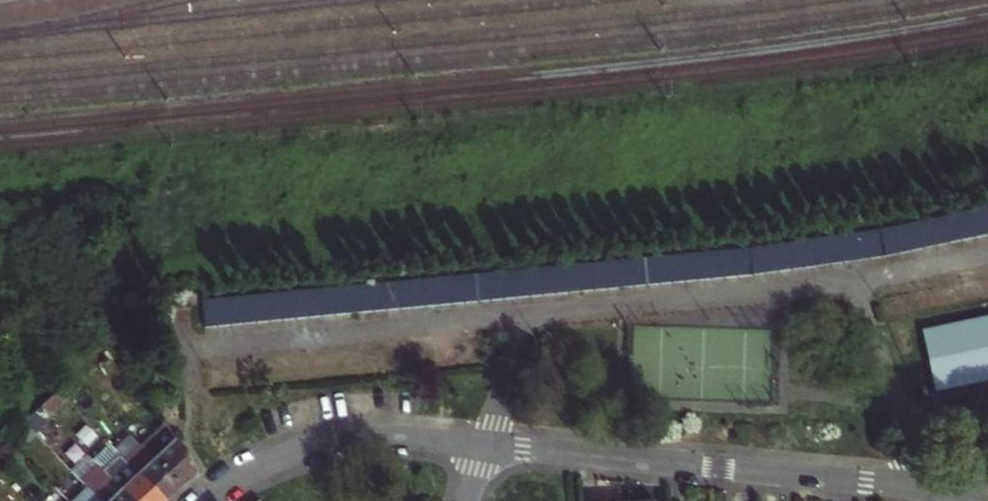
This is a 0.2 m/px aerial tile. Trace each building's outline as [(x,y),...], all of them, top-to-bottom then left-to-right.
[(345,279),(190,292),(192,319),(739,272),(735,246),(499,265),(345,279)] [(921,329),(934,390),(987,379),(987,315),(921,329)] [(190,487),(195,482),(173,449),(151,470),(178,498),(190,487)] [(178,498),(151,470),(135,485),(149,500),(175,500),(178,498)] [(135,485),(121,471),(109,482),(112,486),(108,489),(118,500),(135,485)] [(62,487),(51,475),(43,482),(54,494),(62,487)] [(118,500),(119,500),(149,500),(135,485),(118,500)]
